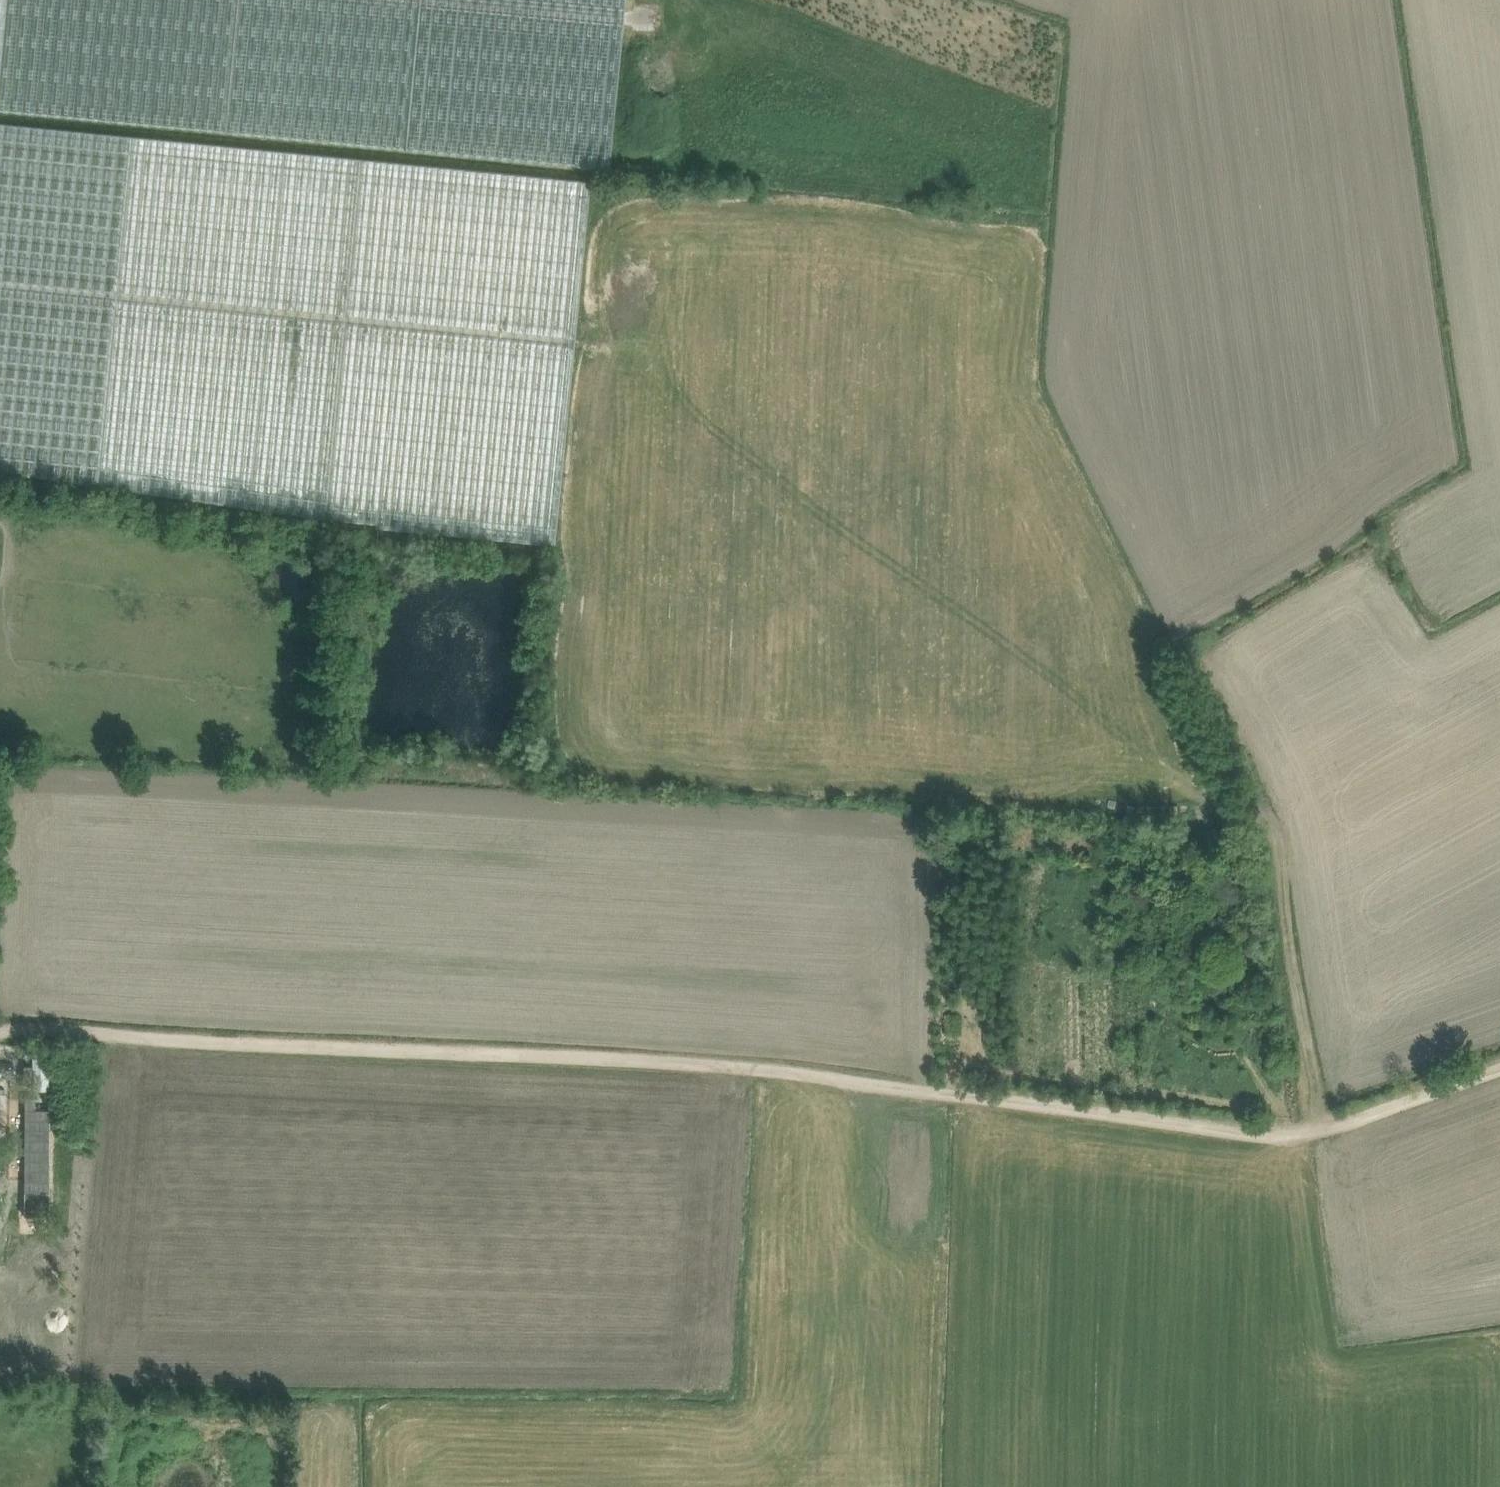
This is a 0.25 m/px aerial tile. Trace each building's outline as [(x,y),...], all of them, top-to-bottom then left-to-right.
[(404,149),(418,0),(0,0),(0,110),(404,149)] [(626,0),(421,0),(407,148),(610,168),(626,0)] [(555,544),(591,180),(0,122),(0,470),(377,523),(376,527),(555,544)] [(10,1149),(14,1135),(0,1131),(0,1146),(10,1149)]
